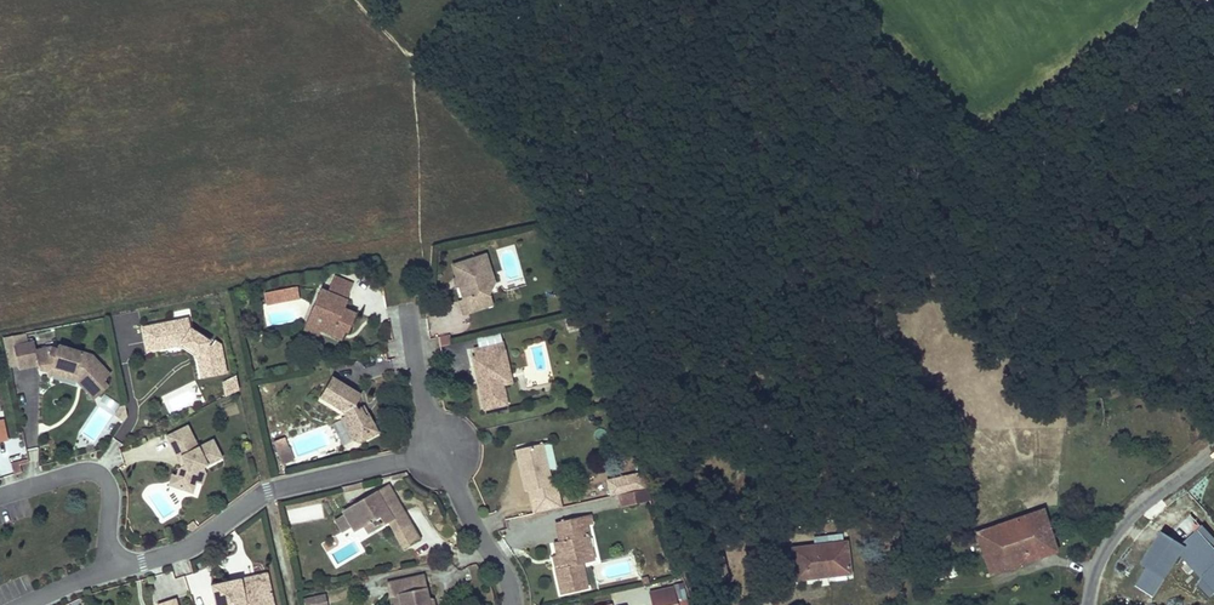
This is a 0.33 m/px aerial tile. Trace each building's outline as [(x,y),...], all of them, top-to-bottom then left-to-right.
[(459,302),(453,304),(457,317),(487,305),(480,287),(475,275),(485,272),(477,254),(439,269),(446,285),(450,284),(459,302)] [(490,283),(485,272),(475,275),(480,287),(490,283)] [(348,300),(354,283),(335,276),(328,291),(321,289),(305,329),(318,335),(320,330),(342,339),(346,331),(349,331),(357,313),(345,308),(349,300),(348,300)] [(298,287),(279,291),(282,301),(300,297),(298,287)] [(279,291),(265,294),(267,304),(282,301),(279,291)] [(582,328),(579,318),(564,321),(566,332),(582,328)] [(183,331),(180,320),(134,330),(139,353),(158,349),(156,340),(169,337),(170,340),(190,353),(188,356),(194,381),(218,376),(212,347),(209,344),(205,350),(201,347),(203,344),(183,331)] [(83,359),(85,350),(77,347),(56,341),(55,345),(48,344),(34,346),(32,337),(11,341),(16,365),(38,361),(38,365),(41,366),(46,367),(52,364),(87,374),(83,378),(96,392),(107,382),(102,377),(108,371),(95,356),(90,361),(83,359)] [(158,349),(172,345),(188,356),(190,353),(170,340),(169,337),(156,340),(158,349)] [(468,360),(479,412),(506,406),(502,390),(499,375),(509,372),(504,352),(502,342),(466,350),(468,360)] [(88,356),(85,350),(83,359),(90,361),(95,356),(88,356)] [(41,366),(45,372),(51,369),(75,376),(93,395),(96,392),(83,378),(87,374),(52,364),(46,367),(41,366)] [(509,372),(499,375),(502,390),(512,387),(509,372)] [(316,401),(340,410),(342,415),(339,418),(350,440),(360,443),(379,434),(363,403),(356,405),(353,400),(359,386),(325,374),(316,401)] [(239,388),(236,375),(223,380),(226,393),(239,388)] [(200,444),(190,423),(169,432),(178,451),(192,445),(193,448),(183,452),(187,462),(184,464),(180,466),(178,472),(181,479),(179,485),(194,490),(198,478),(195,477),(198,467),(204,465),(223,456),(215,438),(200,444)] [(276,438),(269,441),(272,450),(283,447),(280,437),(276,438)] [(178,451),(184,464),(187,462),(183,452),(193,448),(192,445),(178,451)] [(557,498),(555,485),(547,486),(539,446),(511,453),(521,495),(526,494),(529,505),(557,498)] [(198,467),(195,477),(198,478),(204,480),(207,471),(204,465),(198,467)] [(642,494),(633,469),(600,476),(606,502),(614,500),(642,494)] [(181,479),(178,472),(174,471),(170,482),(179,485),(181,479)] [(404,477),(402,473),(386,477),(386,478),(387,481),(404,477)] [(364,482),(342,487),(343,489),(344,492),(365,487),(364,484),(364,482)] [(388,483),(376,490),(388,510),(394,520),(406,513),(388,483)] [(361,526),(388,510),(376,490),(338,511),(340,514),(342,519),(346,525),(350,531),(361,526)] [(642,494),(614,500),(617,512),(645,505),(642,494)] [(560,512),(557,498),(529,505),(533,518),(560,512)] [(1059,549),(1046,508),(1028,514),(1041,554),(1059,549)] [(421,537),(406,513),(388,523),(403,547),(421,537)] [(342,519),(340,514),(331,520),(337,530),(346,525),(342,519)] [(990,570),(1041,554),(1028,514),(977,530),(990,570)] [(589,591),(585,571),(590,570),(584,541),(593,539),(587,520),(551,527),(556,546),(550,548),(557,574),(550,576),(556,598),(589,591)] [(1137,583),(1156,594),(1182,554),(1204,576),(1198,582),(1212,595),(1213,593),(1213,534),(1205,524),(1185,541),(1164,529),(1144,561),(1149,564),(1137,583)] [(843,573),(839,542),(786,548),(790,581),(843,573)] [(271,585),(268,573),(245,578),(247,590),(271,585)] [(421,577),(384,585),(387,599),(395,597),(397,604),(427,604),(421,577)] [(245,578),(211,585),(215,604),(275,604),(271,585),(247,590),(245,578)] [(177,593),(187,592),(185,579),(175,580),(177,593)] [(683,581),(674,583),(678,600),(687,598),(683,581)] [(395,597),(387,599),(388,604),(397,604),(395,597)]
